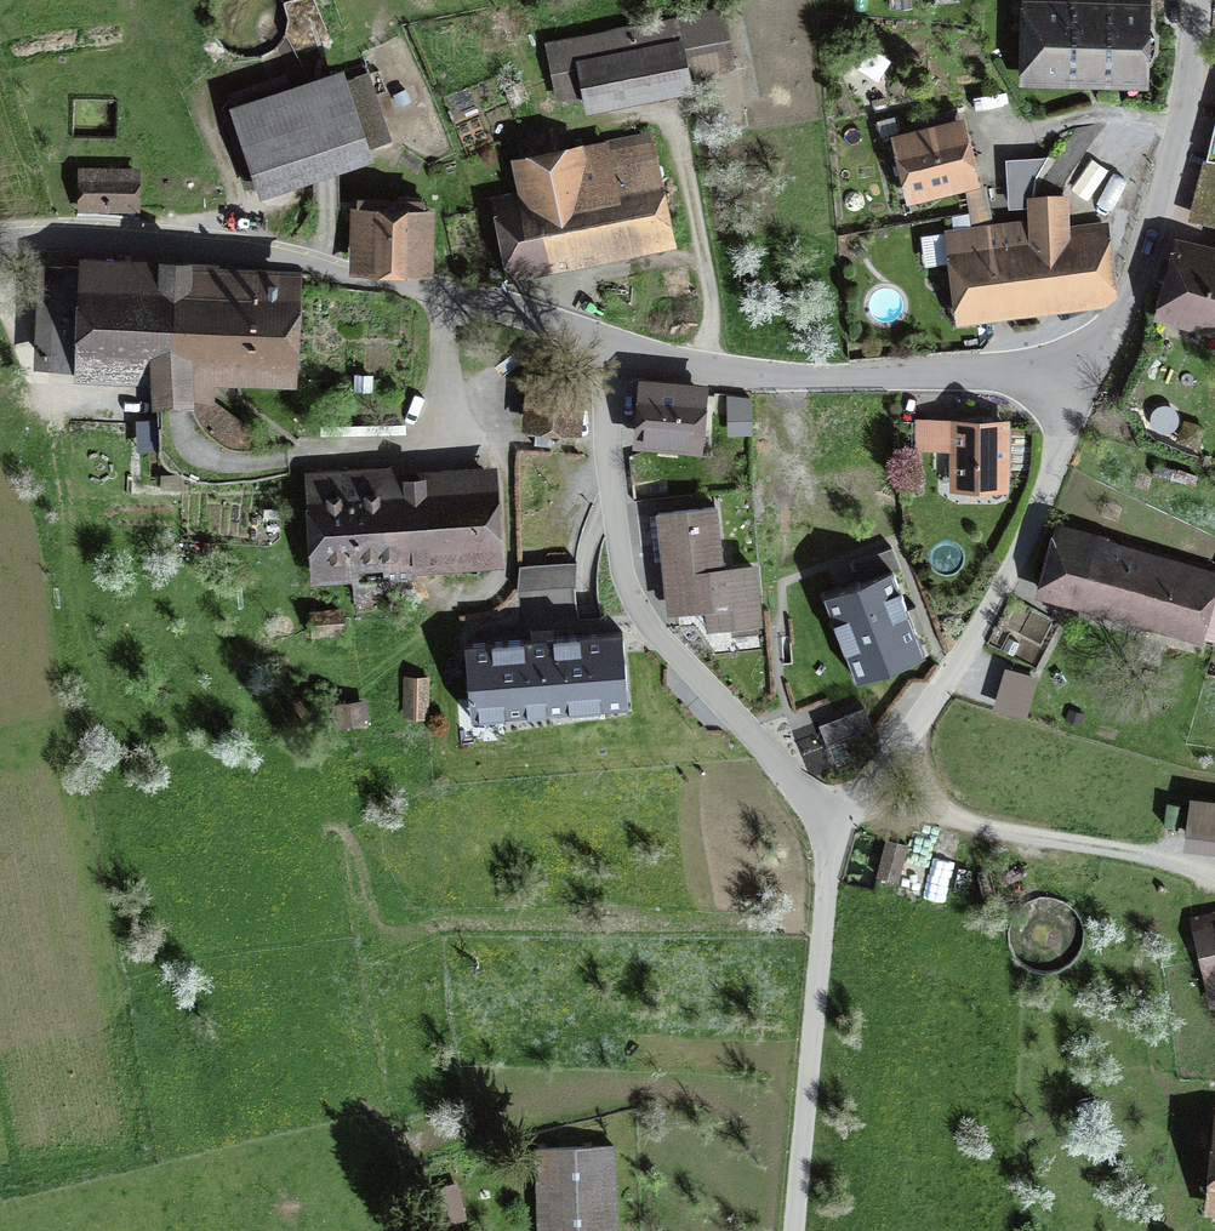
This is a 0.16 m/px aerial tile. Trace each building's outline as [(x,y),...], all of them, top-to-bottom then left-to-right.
[(1150,7),(1013,1),(1009,87),(1146,93),(1150,7)] [(671,21),(541,48),(553,106),(576,101),(580,119),(687,97),(671,21)] [(334,79),(219,118),(247,199),(390,150),(365,78),(337,88),(334,79)] [(959,123),(881,141),(897,211),(975,194),(959,123)] [(1212,134),(1205,164),(1214,167),(1214,135),(1212,134)] [(646,137),(506,166),(518,221),(488,227),(501,288),(670,252),(646,137)] [(1047,158),(1006,163),(1009,210),(1027,209),(1027,199),(1034,198),(1036,178),(1047,158)] [(134,176),(74,177),(74,216),(134,215),(134,176)] [(1105,312),(1118,298),(1108,223),(1071,228),(1068,196),(1034,198),(1027,199),(1027,209),(1027,221),(945,232),(956,328),(1105,312)] [(434,210),(353,208),(351,275),(433,276),(434,210)] [(1164,252),(1147,325),(1214,340),(1214,264),(1164,252)] [(139,270),(66,267),(61,381),(135,383),(134,414),(177,416),(178,376),(284,380),(288,278),(177,274),(178,265),(139,264),(139,270)] [(698,391),(629,384),(623,451),(691,458),(698,391)] [(1004,426),(913,426),(913,456),(944,456),(944,497),(1004,497),(1004,426)] [(479,472),(294,490),(303,587),(489,569),(479,472)] [(710,513),(649,519),(658,621),(696,618),(697,637),(759,632),(752,567),(715,570),(710,513)] [(1052,535),(1035,606),(1202,647),(1214,593),(1214,574),(1052,535)] [(897,566),(827,592),(858,676),(929,649),(897,566)] [(340,616),(308,617),(309,642),(341,640),(340,616)] [(626,627),(468,638),(473,714),(631,703),(626,627)] [(1033,683),(1000,674),(989,713),(1022,722),(1033,683)] [(428,678),(411,677),(408,721),(425,722),(428,678)] [(867,702),(823,721),(832,742),(876,723),(867,702)] [(1190,802),(1184,853),(1214,857),(1214,805),(1190,802)] [(905,851),(882,846),(874,882),(896,888),(905,851)] [(1187,921),(1210,1012),(1214,1011),(1214,915),(1187,921)] [(1209,1111),(1200,1219),(1214,1220),(1214,1111),(1209,1111)] [(541,1152),(543,1230),(624,1230),(623,1150),(541,1152)]
